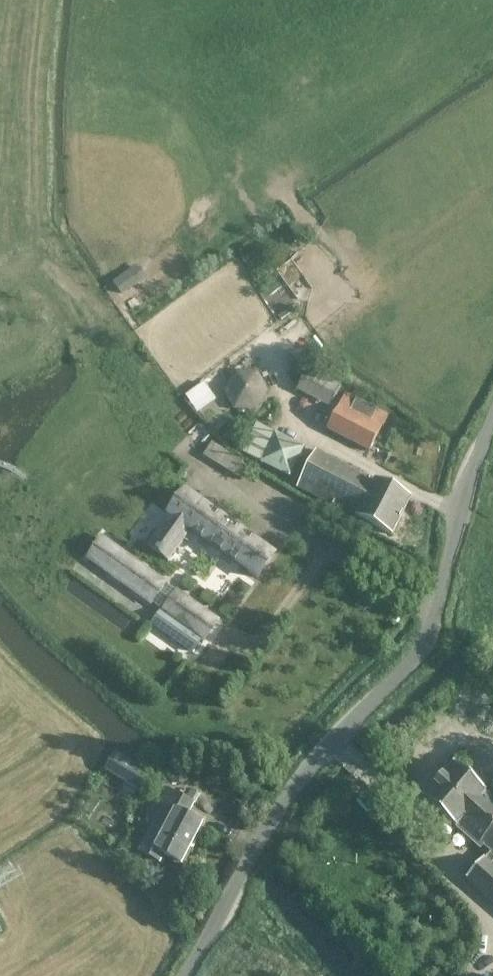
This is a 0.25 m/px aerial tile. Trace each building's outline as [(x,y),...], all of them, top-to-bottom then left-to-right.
[(313,386),(335,397),(341,386),(318,374),(313,386)] [(235,411),(254,410),(263,393),(251,376),(233,377),(224,394),(235,411)] [(370,451),(388,417),(388,416),(345,395),(327,429),(370,451)] [(228,424),(211,401),(198,411),(215,434),(228,424)] [(392,534),(410,499),(316,452),(297,488),(358,517),(392,534)] [(186,491),(146,547),(169,562),(191,531),(257,578),(274,554),(186,491)] [(153,624),(192,652),(202,638),(204,640),(218,622),(102,539),(88,557),(163,610),(153,624)] [(113,804),(130,772),(111,762),(94,794),(113,804)] [(455,767),(424,802),(480,851),(482,849),(492,858),(492,800),(455,767)] [(187,818),(194,805),(166,790),(160,803),(175,811),(163,835),(153,830),(141,853),(161,863),(164,856),(171,860),(170,862),(183,868),(189,856),(187,855),(203,826),(187,818)] [(485,860),(467,880),(492,902),(492,867),(485,860)]
